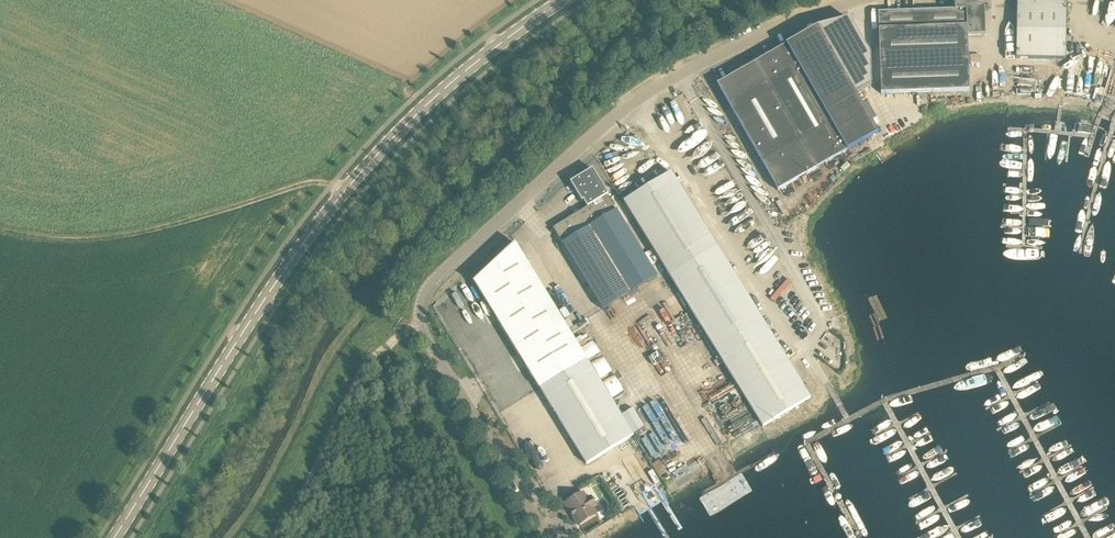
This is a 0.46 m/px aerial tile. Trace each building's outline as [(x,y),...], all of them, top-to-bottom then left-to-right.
[(984,7),(983,0),(955,0),(955,9),(878,12),(881,93),(970,90),(968,66),(969,35),(980,35),(984,35),(984,11),(984,7)] [(1067,59),(1067,4),(1017,3),(1016,58),(1067,59)] [(778,191),(847,151),(798,64),(787,45),(717,85),(778,191)] [(551,152),(557,146),(553,142),(547,148),(551,152)] [(603,310),(605,309),(656,279),(608,196),(609,195),(593,169),(571,183),(582,201),(584,200),(588,207),(553,228),(603,310)] [(624,201),(630,211),(763,426),(810,397),(763,322),(671,173),(624,201)] [(587,464),(634,436),(516,243),(473,282),(474,283),(475,282),(540,389),(587,464)] [(579,526),(598,514),(595,509),(599,507),(592,496),(587,498),(583,492),(565,503),(579,526)]
